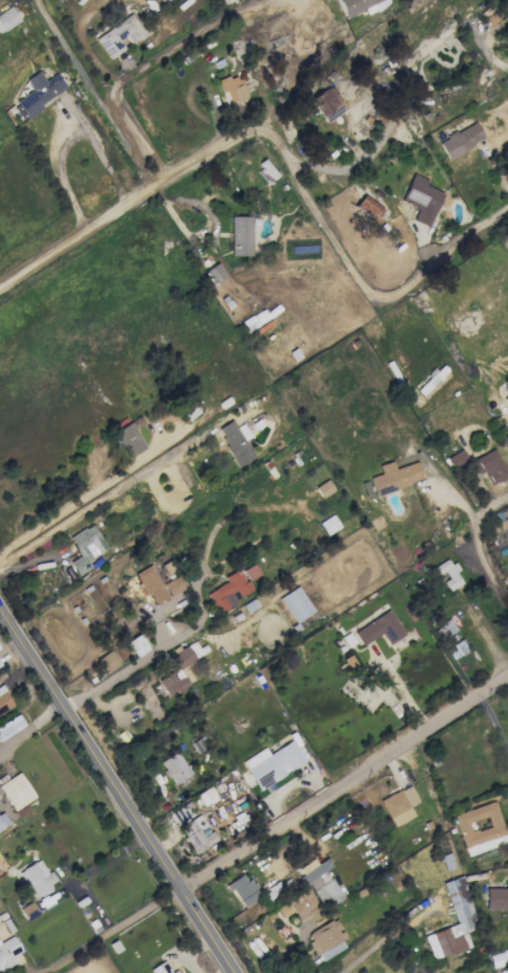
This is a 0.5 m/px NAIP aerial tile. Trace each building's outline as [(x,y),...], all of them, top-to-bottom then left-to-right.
[(346,17),(337,0),(391,0),(392,2),(378,9),(377,8),(368,13),(366,8),(346,17)] [(3,29),(0,30),(0,12),(11,4),(20,19),(4,29),(3,29)] [(130,12),(145,32),(143,33),(143,35),(139,37),(138,37),(129,43),(124,35),(118,39),(124,46),(108,57),(94,37),(130,12)] [(213,61),(222,57),(225,64),(216,68),(213,61)] [(46,79),(56,71),(66,85),(40,104),(42,107),(28,117),(27,116),(23,119),(14,106),(18,104),(16,100),(33,88),(26,78),(39,69),(39,70),(42,69),(44,72),(42,74),(46,79)] [(247,94),(236,98),(230,101),(226,89),(223,91),(221,91),(217,79),(228,74),(229,77),(236,75),(237,79),(241,77),(247,94)] [(326,121),(309,97),(321,88),(322,89),(327,86),(328,87),(331,85),(347,107),(326,121)] [(484,140),(476,122),(437,140),(446,158),(484,140)] [(417,207),(412,221),(428,227),(442,193),(425,186),(427,180),(412,174),(401,200),(417,207)] [(354,207),(373,220),(381,208),(362,195),(354,207)] [(251,216),(230,216),(230,256),(252,255),(251,216)] [(225,277),(218,263),(204,270),(212,284),(225,277)] [(434,388),(435,389),(450,373),(441,364),(416,390),(425,398),(434,388)] [(134,427),(141,423),(138,417),(113,431),(127,457),(145,448),(134,427)] [(235,427),(231,420),(215,429),(237,468),(254,458),(244,440),(249,437),(242,423),(235,427)] [(478,473),(483,471),(489,485),(507,477),(494,449),(472,459),(478,473)] [(445,456),(449,466),(465,460),(461,450),(445,456)] [(374,494),(422,480),(416,461),(393,468),(391,461),(377,465),(380,474),(369,477),(374,494)] [(314,487),(321,498),(333,490),(326,479),(314,487)] [(79,555),(68,562),(77,576),(91,567),(87,561),(107,548),(91,523),(68,538),(79,555)] [(462,584),(451,559),(432,568),(435,575),(441,573),(448,590),(462,584)] [(237,602),(235,598),(252,589),(247,580),(259,575),(253,563),(223,578),(225,582),(205,593),(216,613),(237,602)] [(149,593),(155,604),(167,597),(149,565),(133,573),(145,596),(149,593)] [(163,583),(170,596),(185,588),(177,575),(163,583)] [(278,598),(294,623),(313,611),(297,586),(278,598)] [(403,635),(389,610),(352,631),(360,645),(381,634),(387,644),(403,635)] [(441,640),(455,630),(448,619),(434,629),(441,640)] [(450,658),(465,651),(463,646),(457,648),(456,644),(446,648),(450,658)] [(167,658),(174,668),(157,680),(169,698),(189,684),(179,669),(195,658),(186,645),(167,658)] [(96,660),(105,673),(119,664),(110,650),(96,660)] [(13,705),(0,684),(0,685),(0,713),(13,705)] [(24,725),(17,714),(0,725),(0,740),(24,725)] [(264,748),(241,762),(259,790),(304,761),(290,740),(268,754),(264,748)] [(159,760),(171,784),(189,776),(178,751),(159,760)] [(20,773),(0,783),(0,787),(12,810),(34,799),(20,773)] [(414,816),(409,805),(418,801),(410,785),(379,799),(392,827),(414,816)] [(465,856),(507,843),(495,801),(453,814),(465,856)] [(170,813),(177,824),(194,813),(186,802),(170,813)] [(9,825),(1,812),(0,812),(0,831),(9,825)] [(193,853),(215,841),(201,814),(179,825),(193,853)] [(55,885),(40,858),(15,872),(31,899),(55,885)] [(326,869),(330,867),(326,858),(315,863),(313,859),(296,868),(300,876),(303,875),(321,910),(342,899),(326,869)] [(227,883),(241,908),(261,896),(252,880),(247,883),(242,874),(227,883)] [(442,882),(456,924),(423,935),(432,960),(470,947),(464,931),(477,927),(460,876),(442,882)] [(312,920),(322,915),(308,888),(287,899),(299,922),(310,916),(312,920)] [(507,909),(507,888),(485,888),(485,909),(507,909)] [(276,909),(281,917),(290,912),(285,904),(276,909)] [(344,938),(335,919),(305,932),(318,961),(344,948),(340,939),(344,938)] [(13,963),(10,956),(20,951),(13,935),(0,941),(0,969),(13,963)] [(150,972),(178,972),(176,969),(170,972),(163,960),(148,969),(150,972)]
